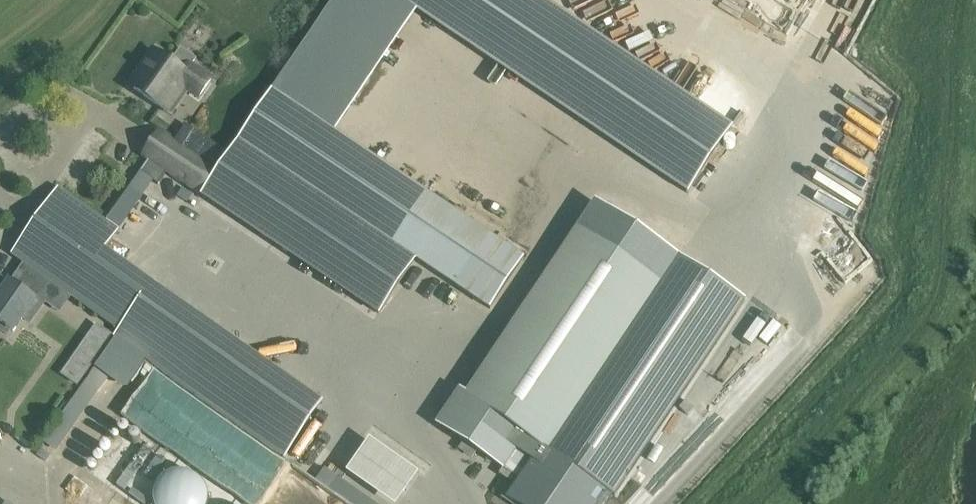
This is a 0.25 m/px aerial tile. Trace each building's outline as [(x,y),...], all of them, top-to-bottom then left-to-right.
[(292,27),(300,33),(267,86),(279,94),(337,0),(309,0),(292,27)] [(729,116),(541,0),(383,0),(685,186),(729,116)] [(150,65),(133,89),(150,100),(162,109),(179,84),(198,97),(211,79),(205,75),(190,65),(194,59),(177,46),(167,60),(155,51),(147,63),(150,65)] [(823,173),(820,220),(835,221),(838,174),(823,173)] [(12,254),(31,268),(48,280),(71,296),(104,249),(105,249),(119,230),(58,188),(12,254)] [(493,310),(538,243),(464,193),(419,261),(493,310)] [(460,389),(437,423),(463,441),(464,442),(462,446),(474,454),(476,450),(477,451),(504,468),(526,436),(548,451),(649,301),(661,283),(577,227),(466,392),(460,389)] [(48,280),(31,268),(18,287),(10,281),(0,295),(0,330),(7,335),(10,330),(13,332),(23,318),(30,323),(45,301),(38,296),(48,280)] [(101,355),(116,335),(102,325),(88,345),(101,355)] [(92,375),(78,366),(60,392),(74,401),(92,375)] [(82,461),(149,503),(224,503),(212,496),(221,483),(133,426),(138,420),(125,412),(117,424),(110,419),(82,461)] [(412,472),(361,437),(337,471),(384,503),(389,503),(412,472)] [(338,488),(333,498),(343,503),(367,503),(338,488)]
